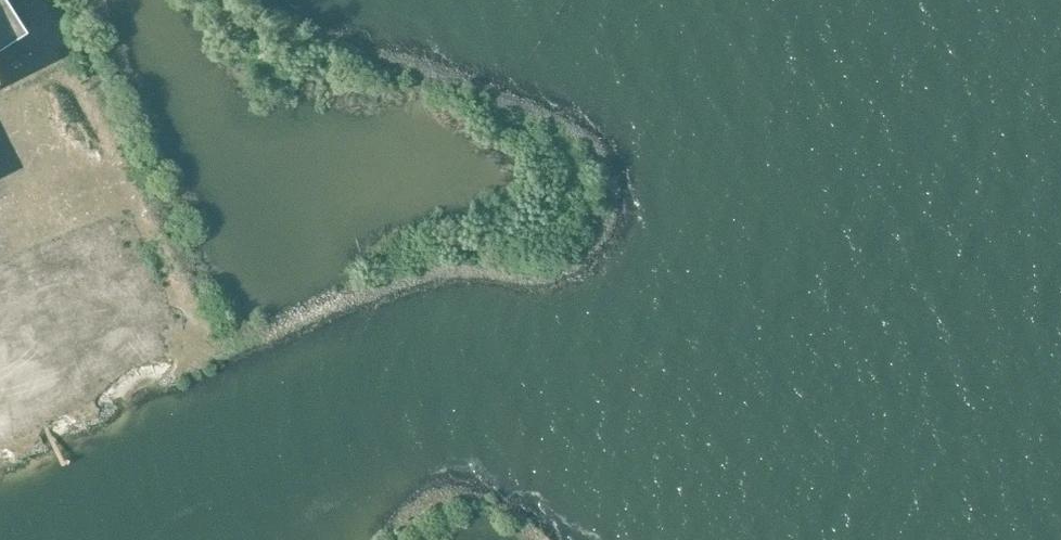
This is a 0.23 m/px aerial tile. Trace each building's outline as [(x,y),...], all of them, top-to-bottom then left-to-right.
[(28,33),(6,0),(0,0),(0,51),(28,33)]
